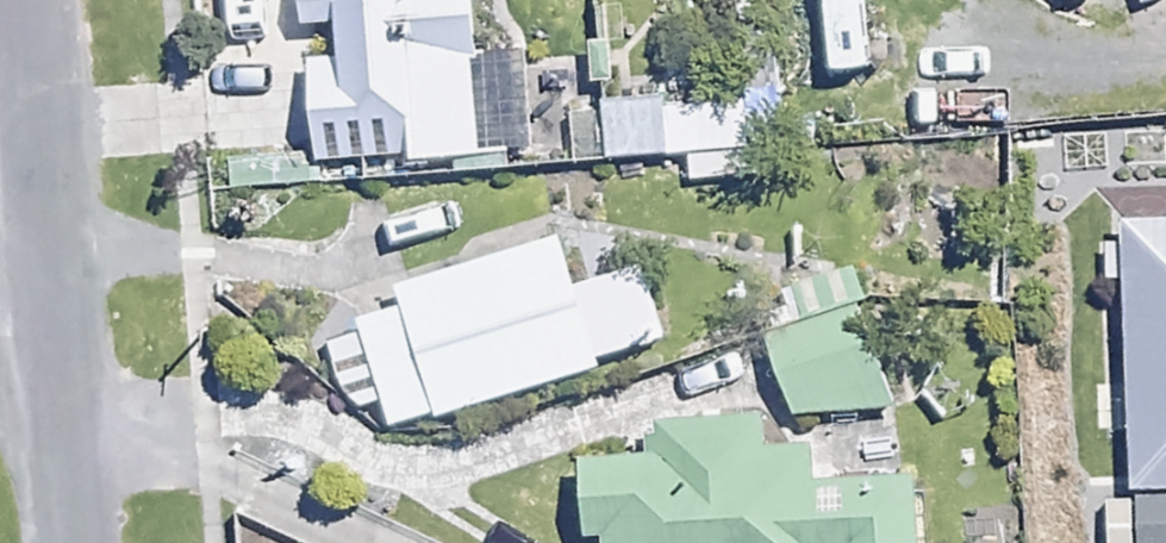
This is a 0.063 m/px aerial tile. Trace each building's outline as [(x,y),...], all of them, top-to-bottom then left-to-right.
[(337,46),(304,47),(308,155),(531,146),(528,47),(472,49),(470,0),(335,0),(337,46)] [(826,64),(865,61),(860,0),(821,0),(826,64)] [(666,95),(567,101),(570,155),(669,150),(666,95)] [(752,168),(749,97),(695,98),(698,169),(752,168)] [(1125,217),(1131,485),(1093,486),(1095,542),(1165,542),(1165,216),(1125,217)] [(579,280),(561,223),(388,278),(396,305),(325,328),(347,397),(380,387),(391,424),(668,336),(643,259),(579,280)] [(888,399),(879,313),(778,323),(788,410),(888,399)] [(575,456),(578,529),(608,528),(609,542),(917,542),(915,469),(817,472),(816,443),(757,445),(755,410),(645,414),(647,453),(575,456)]
